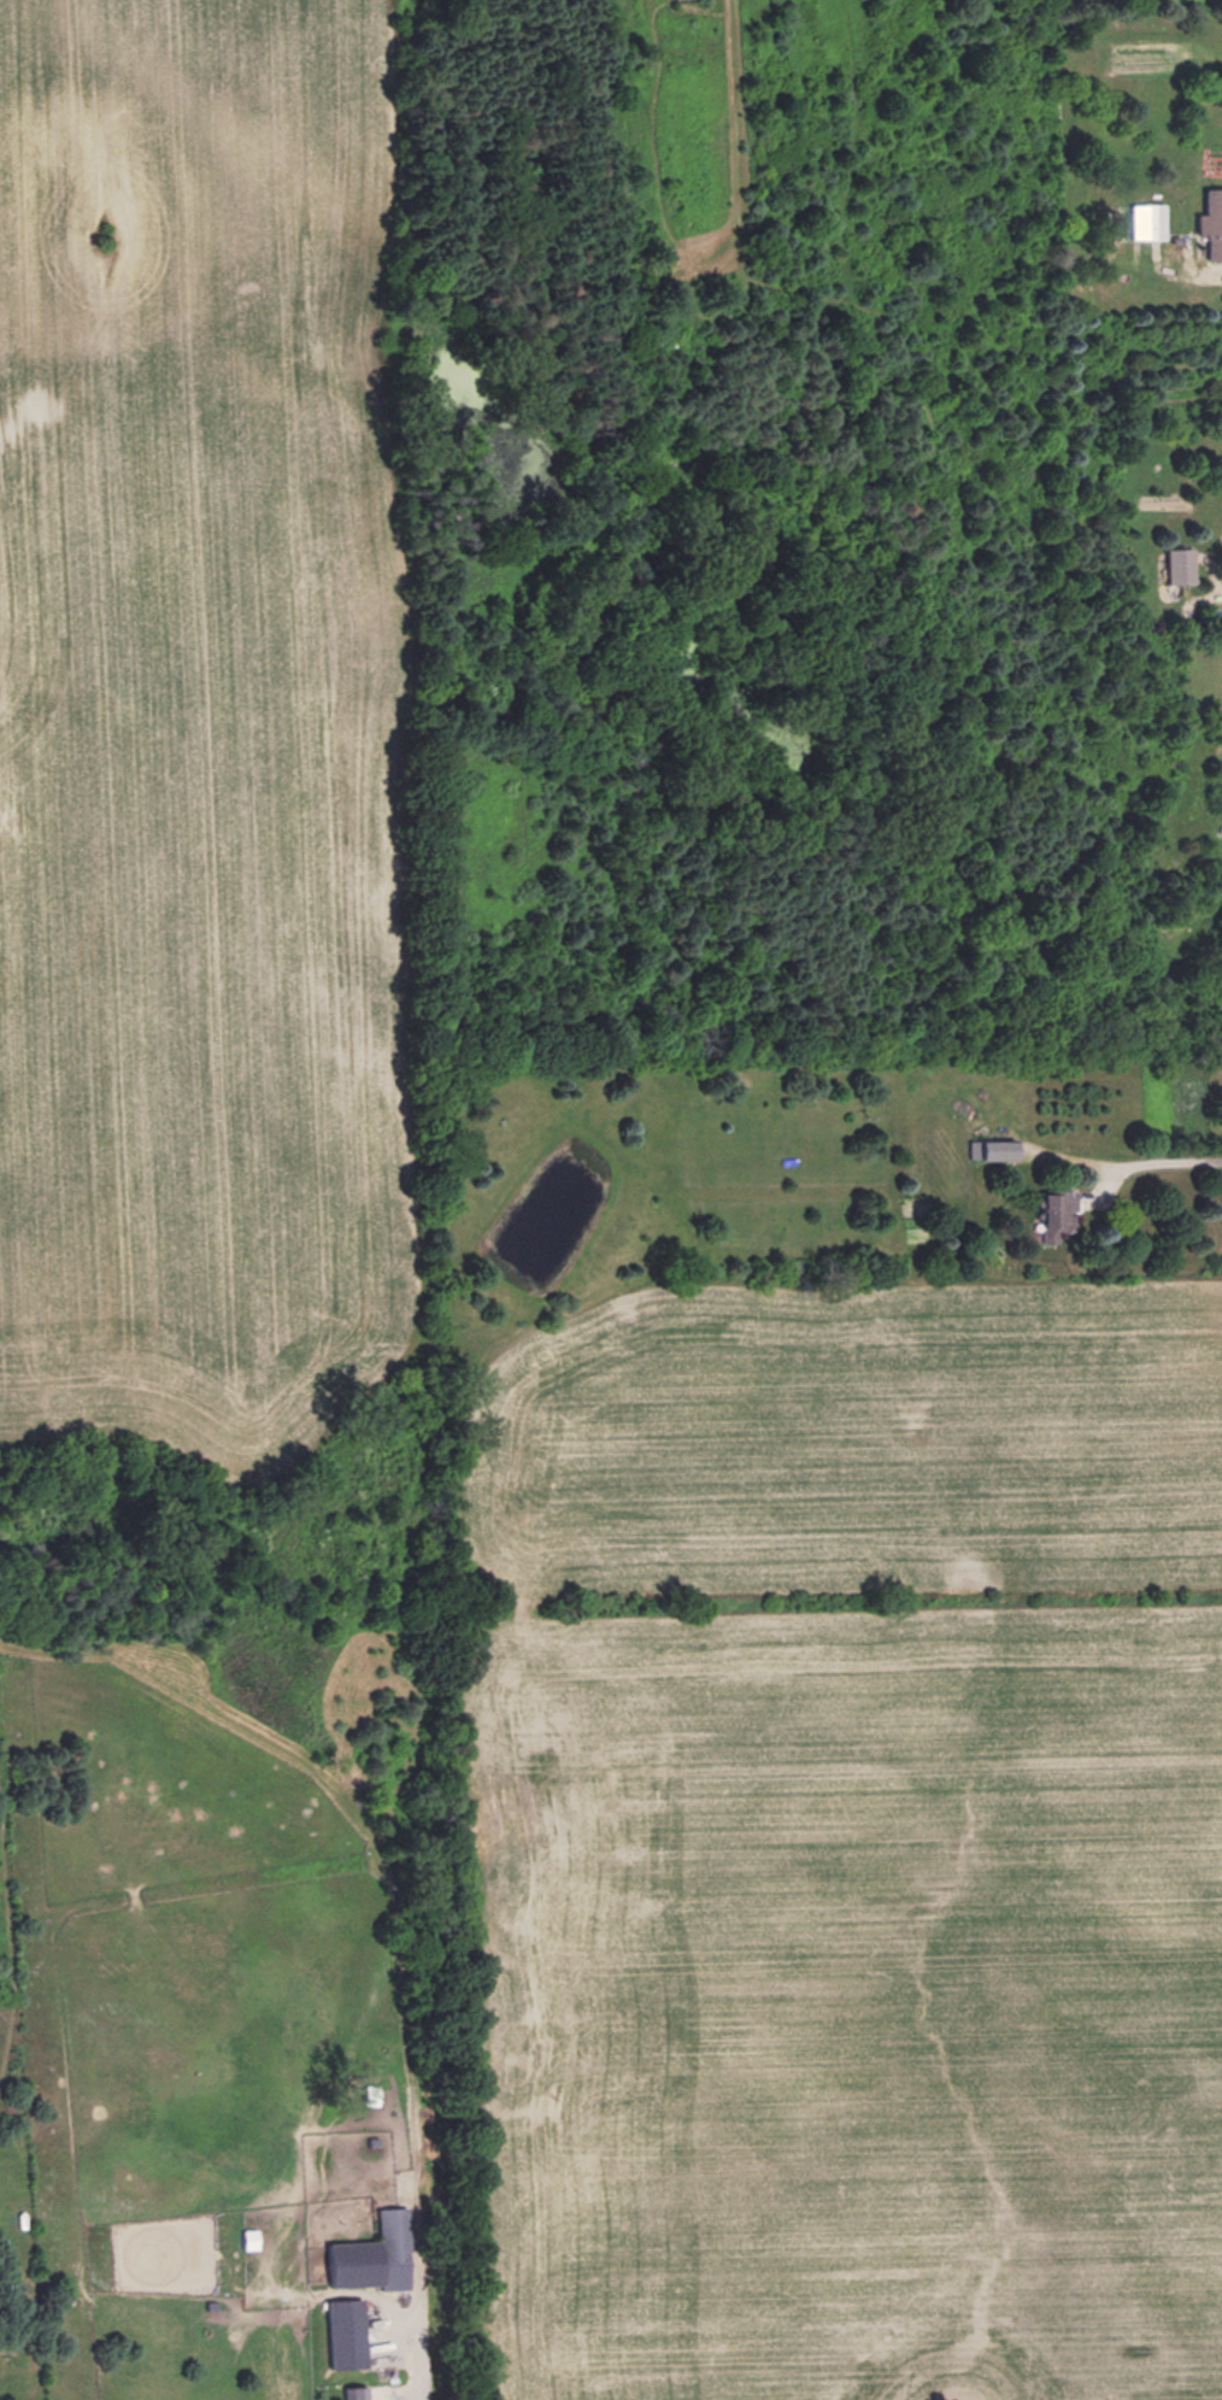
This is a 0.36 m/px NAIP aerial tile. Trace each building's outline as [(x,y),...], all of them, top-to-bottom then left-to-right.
[(1221,261),(1221,189),(1201,189),(1201,214),(1193,214),(1193,234),(1203,234),(1203,261),(1221,261)] [(1161,205),(1130,204),(1128,239),(1160,240),(1161,205)] [(1190,548),(1162,549),(1164,585),(1191,584),(1190,548)] [(1070,1191),(1036,1191),(1037,1243),(1052,1243),(1052,1232),(1070,1232),(1070,1191)] [(376,2241),(325,2243),(326,2288),(380,2286),(380,2291),(408,2290),(405,2207),(375,2208),(376,2241)] [(325,2300),(327,2370),(363,2369),(361,2299),(325,2300)] [(365,2386),(343,2387),(343,2399),(366,2399),(365,2386)]
